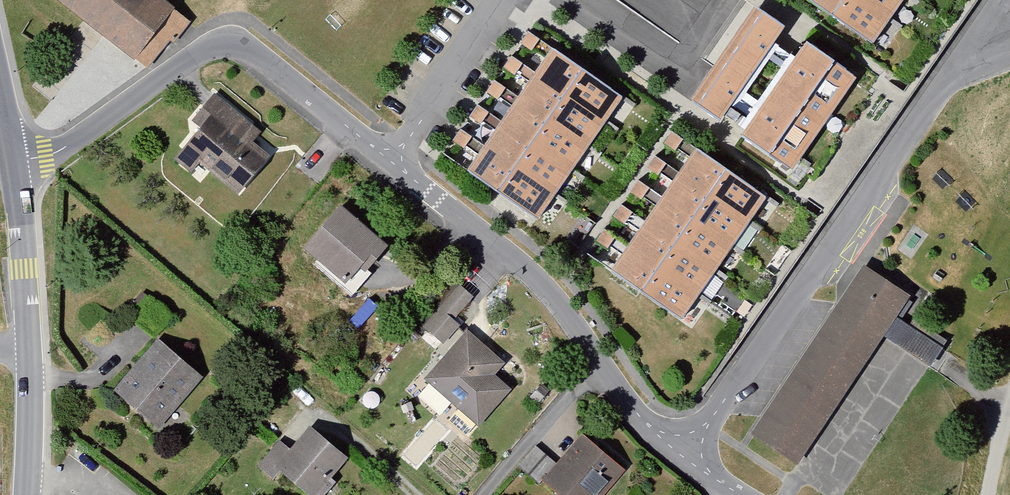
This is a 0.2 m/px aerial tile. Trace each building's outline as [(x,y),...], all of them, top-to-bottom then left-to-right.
[(146,67),(190,23),(162,0),(60,0),(146,67)] [(870,44),(901,0),(807,0),(870,44)] [(759,9),(692,104),(720,124),(726,115),(748,130),(743,136),(794,171),(858,79),(804,42),(795,55),(781,46),(791,31),(759,9)] [(547,49),(461,171),(533,221),(619,99),(547,49)] [(203,124),(174,158),(189,171),(195,164),(239,201),(275,158),(255,141),(261,133),(211,92),(192,115),(203,124)] [(691,151),(606,269),(677,319),(762,201),(691,151)] [(386,248),(339,205),(300,248),(347,291),(386,248)] [(864,266),(751,435),(799,467),(884,337),(928,365),(941,346),(897,317),(911,296),(864,266)] [(445,351),(422,379),(427,385),(413,401),(458,439),(472,427),(479,429),(511,390),(495,379),(502,365),(453,319),(469,300),(453,284),(418,325),(445,351)] [(152,335),(110,389),(128,410),(159,431),(199,380),(152,335)] [(256,468),(274,482),(279,476),(302,494),(329,494),(339,483),(333,478),(348,461),(308,428),(287,453),(276,444),(256,468)] [(549,494),(610,494),(628,473),(577,432),(552,462),(536,449),(518,470),(549,494)]
